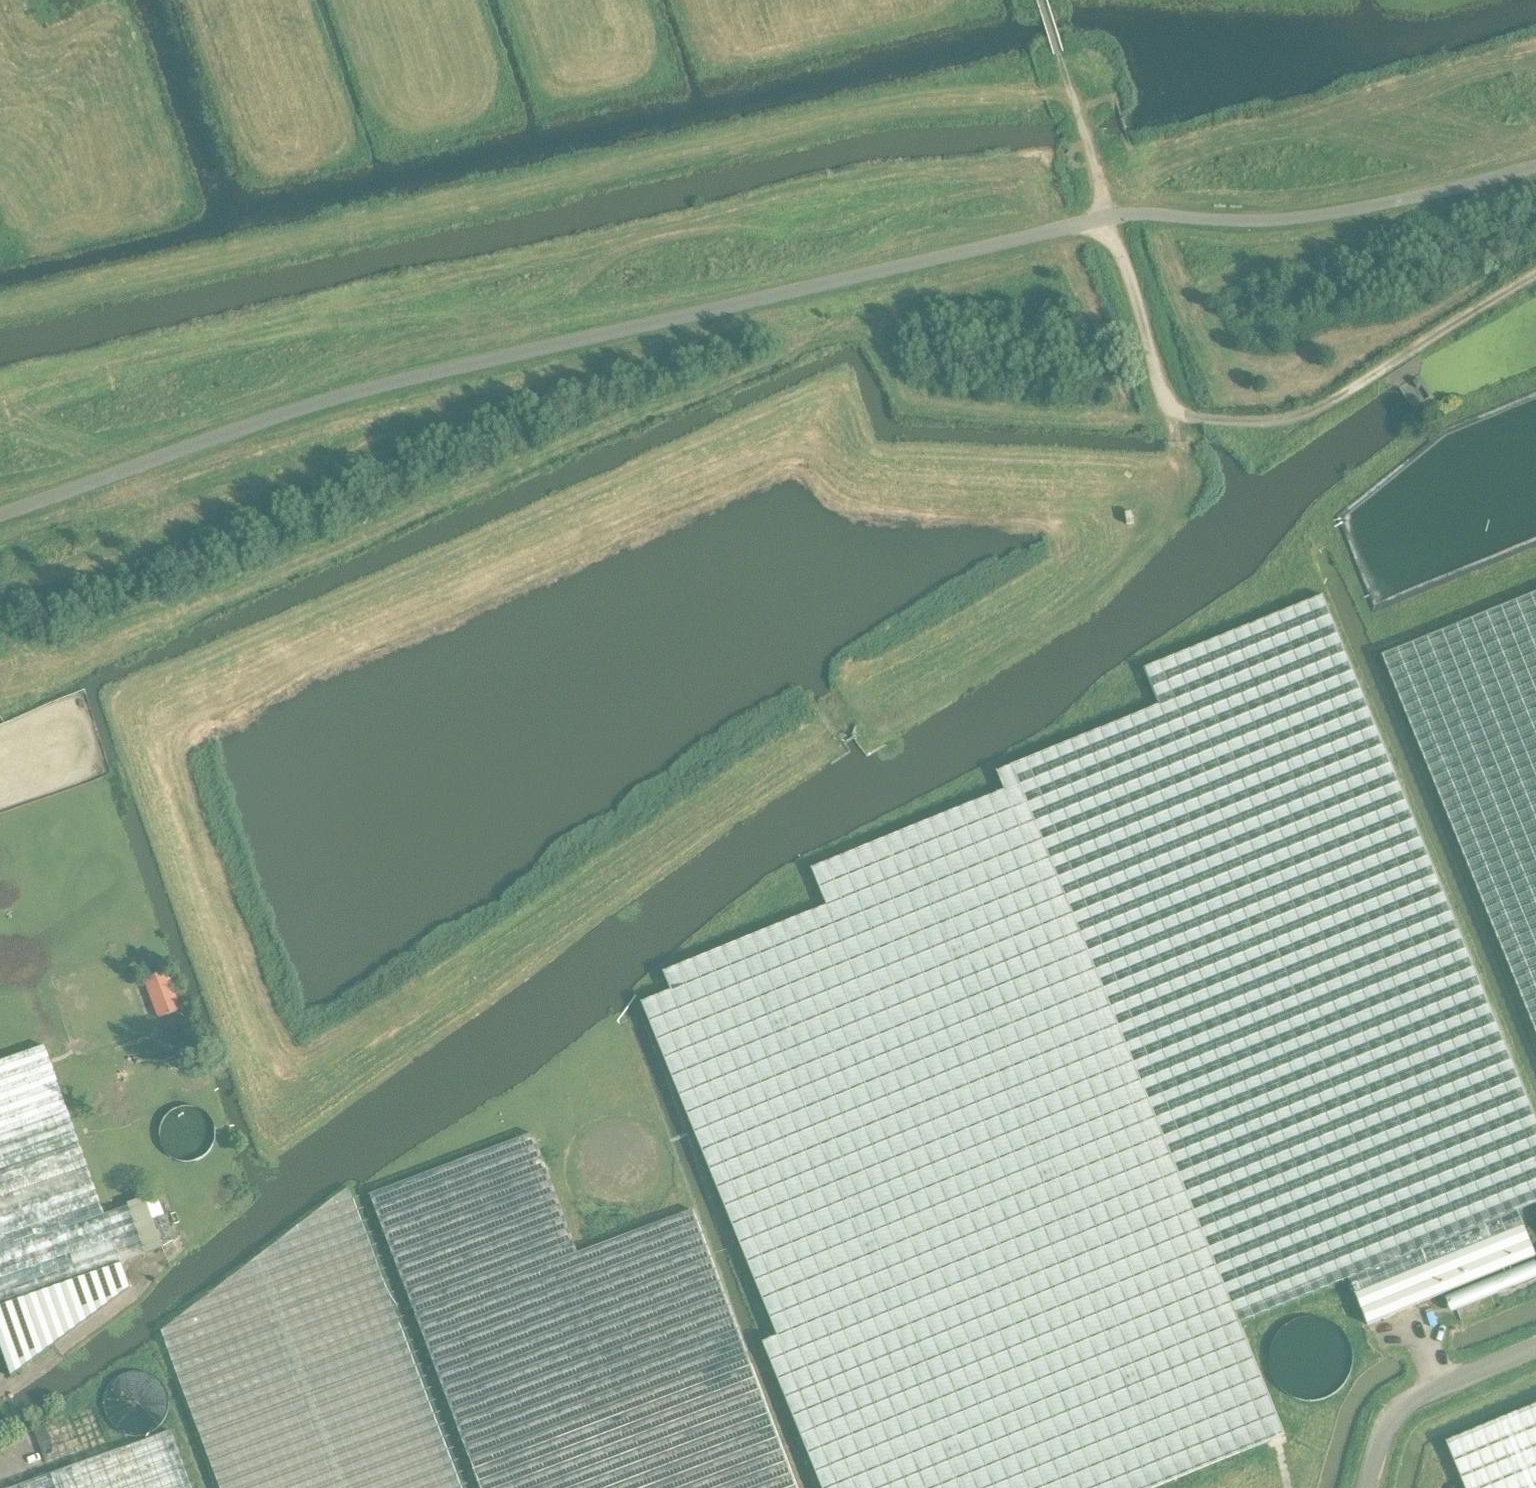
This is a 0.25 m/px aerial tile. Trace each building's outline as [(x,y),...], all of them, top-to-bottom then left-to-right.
[(1134,524),(1132,512),(1125,513),(1127,525),(1134,524)] [(1381,656),(1535,1037),(1535,593),(1381,656)] [(1323,597),(1144,670),(1159,707),(1011,767),(997,773),(1005,791),(812,870),(828,909),(677,966),(663,973),(670,991),(641,1003),(778,1339),(763,1344),(821,1487),(1155,1487),(1284,1436),(1240,1326),(1349,1281),(1367,1325),(1534,1257),(1516,1212),(1535,1203),(1535,1120),(1323,597)] [(167,971),(144,979),(158,1017),(181,1009),(167,971)] [(0,1062),(0,1307),(121,1265),(147,1255),(149,1260),(166,1253),(163,1246),(175,1241),(156,1194),(148,1197),(133,1203),(128,1204),(129,1207),(104,1215),(45,1046),(0,1062)] [(370,1196),(415,1315),(480,1487),(798,1487),(693,1211),(577,1255),(532,1135),(370,1196)] [(161,1331),(219,1487),(460,1487),(348,1189),(161,1331)] [(129,1289),(121,1265),(0,1308),(0,1346),(11,1377),(129,1289)] [(1445,1442),(1464,1487),(1535,1487),(1535,1405),(1445,1442)] [(16,1487),(191,1487),(171,1432),(16,1487)]
